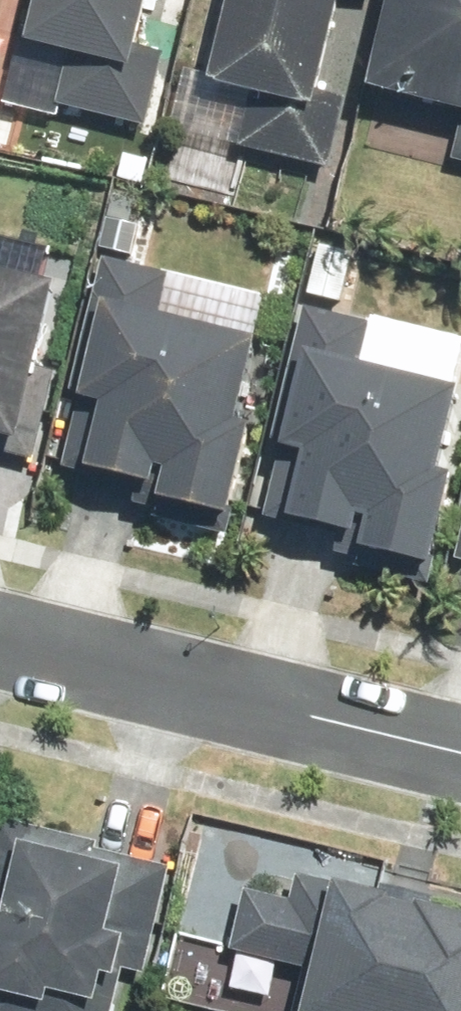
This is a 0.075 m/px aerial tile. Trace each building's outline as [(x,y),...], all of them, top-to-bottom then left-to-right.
[(35,43),(74,53),(61,109),(155,131),(173,54),(148,48),(160,0),(45,0),(35,43)] [(216,88),(255,97),(242,150),(333,172),(351,99),(329,94),(352,0),(238,0),(216,88)] [(379,90),(460,110),(460,0),(401,0),(379,90)] [(174,273),(110,258),(77,393),(87,396),(68,471),(162,494),(168,469),(175,471),(168,500),(237,516),(259,424),(245,420),(265,336),(165,312),(174,273)] [(0,267),(0,455),(39,465),(61,373),(42,369),(63,282),(0,267)] [(312,307),(280,443),(287,445),(269,518),(363,540),(369,517),(376,519),(370,547),(439,563),(460,472),(449,470),(460,419),(460,385),(366,363),(376,322),(312,307)] [(6,817),(0,842),(0,1010),(119,1010),(129,972),(148,976),(174,866),(103,849),(105,841),(6,817)] [(305,874),(300,899),(255,889),(240,956),(307,971),(298,1010),(460,1010),(460,909),(305,874)]
